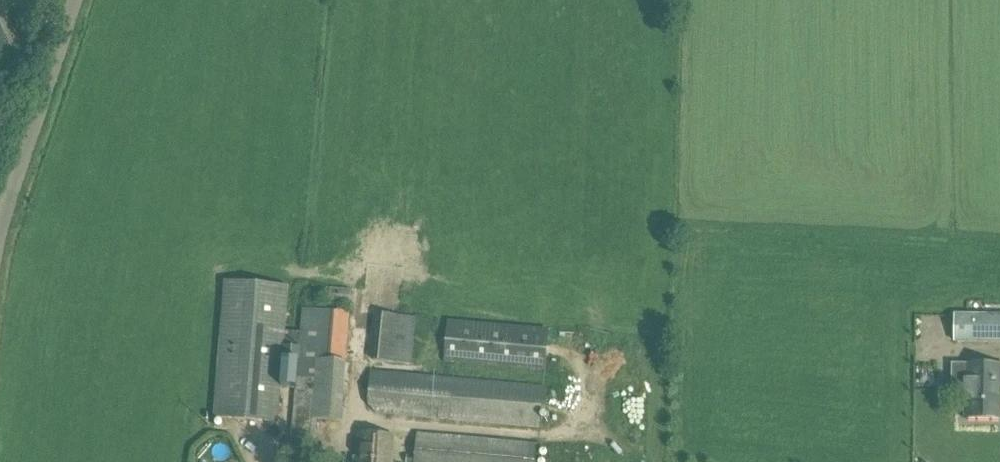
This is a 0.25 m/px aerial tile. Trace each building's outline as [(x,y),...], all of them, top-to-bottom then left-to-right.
[(214,287),(212,407),(218,407),(218,425),(274,426),(276,288),(214,287)] [(278,424),(334,428),(343,306),(326,305),(325,316),(296,313),(294,336),(288,336),(287,350),(284,350),(278,424)] [(384,315),(380,360),(413,363),(417,318),(384,315)] [(955,315),(954,342),(999,343),(999,315),(955,315)] [(439,318),(434,365),(538,375),(543,328),(439,318)] [(953,402),(966,402),(966,419),(999,419),(999,366),(953,365),(953,402)] [(536,428),(539,385),(426,378),(427,373),(362,369),(361,398),(369,398),(368,417),(536,428)] [(357,461),(393,461),(395,437),(359,434),(357,461)]
